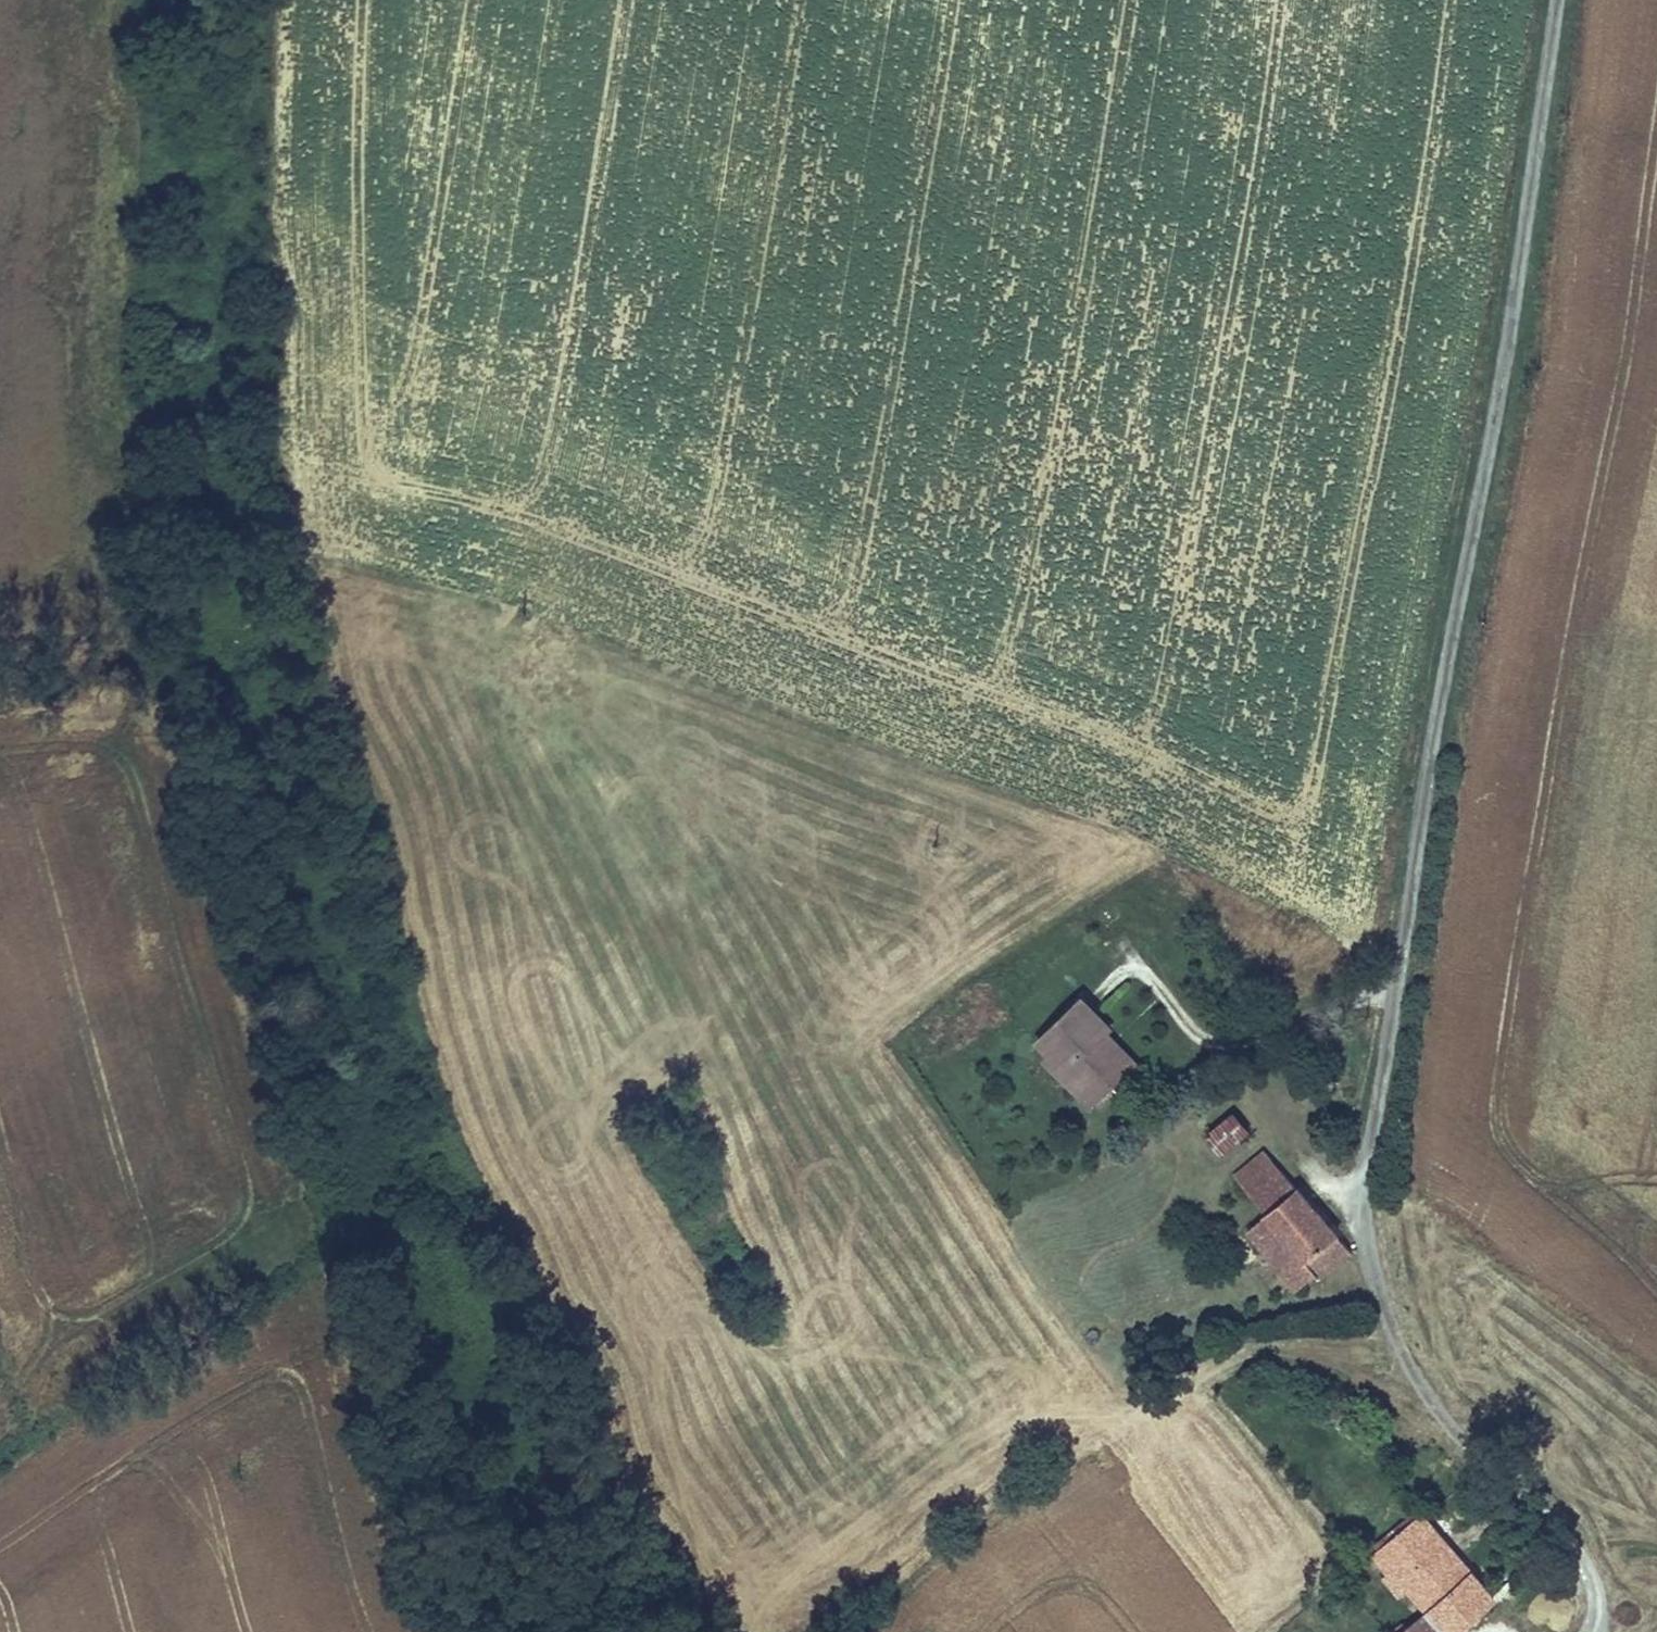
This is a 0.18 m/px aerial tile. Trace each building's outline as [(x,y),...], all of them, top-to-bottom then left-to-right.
[(1142,1061),(1111,1027),(1115,1023),(1086,991),(1034,1038),(1048,1053),(1042,1058),(1089,1109),(1142,1061)] [(1206,1133),(1221,1152),(1251,1129),(1235,1110),(1206,1133)] [(1234,1174),(1248,1191),(1279,1166),(1264,1148),(1234,1174)] [(1355,1250),(1299,1184),(1297,1186),(1279,1166),(1248,1191),(1266,1212),(1245,1230),(1296,1291),(1316,1274),(1320,1279),(1355,1250)] [(1424,1610),(1474,1568),(1423,1509),(1371,1554),(1387,1572),(1381,1577),(1399,1596),(1407,1590),(1424,1610)] [(1424,1610),(1399,1631),(1462,1631),(1501,1599),(1474,1568),(1424,1610)]
